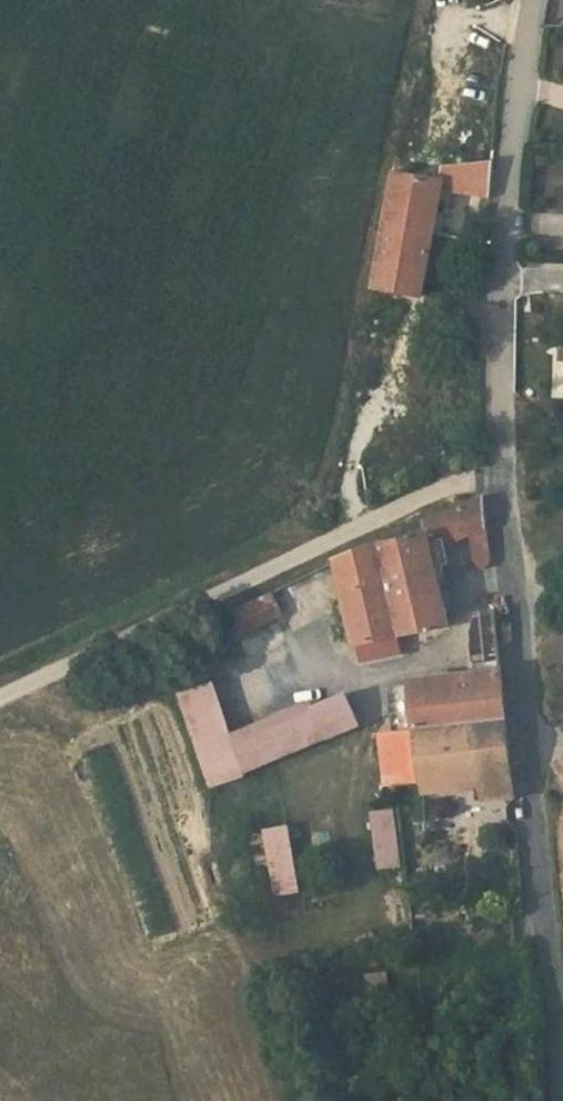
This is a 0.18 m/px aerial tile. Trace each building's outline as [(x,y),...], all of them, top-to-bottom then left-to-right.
[(445,170),(443,183),(441,193),(489,198),(492,164),(445,170)] [(441,193),(443,183),(392,175),(370,288),(421,298),(441,193)] [(462,531),(488,546),(483,495),(408,528),(412,537),(336,564),(362,661),(401,652),(399,635),(444,628),(419,547),(462,531)] [(283,615),(272,589),(262,594),(219,614),(232,638),(283,615)] [(396,706),(399,727),(422,727),(504,720),(496,633),(495,617),(477,618),(477,668),(418,675),(421,701),(396,706)] [(247,769),(239,727),(234,730),(215,679),(183,690),(216,781),(247,769)] [(353,692),(320,705),(331,739),(363,726),(353,692)] [(247,769),(331,739),(320,705),(318,698),(239,727),(247,769)] [(511,796),(504,720),(422,727),(427,778),(480,774),(481,785),(482,799),(511,796)] [(427,778),(422,727),(399,727),(385,729),(387,780),(400,781),(421,779),(427,778)] [(480,774),(427,778),(421,779),(422,790),(481,785),(480,774)] [(370,809),(372,869),(399,868),(396,808),(370,809)] [(274,897),(301,892),(289,823),(262,827),(274,897)] [(405,994),(399,956),(381,959),(387,997),(405,994)]
